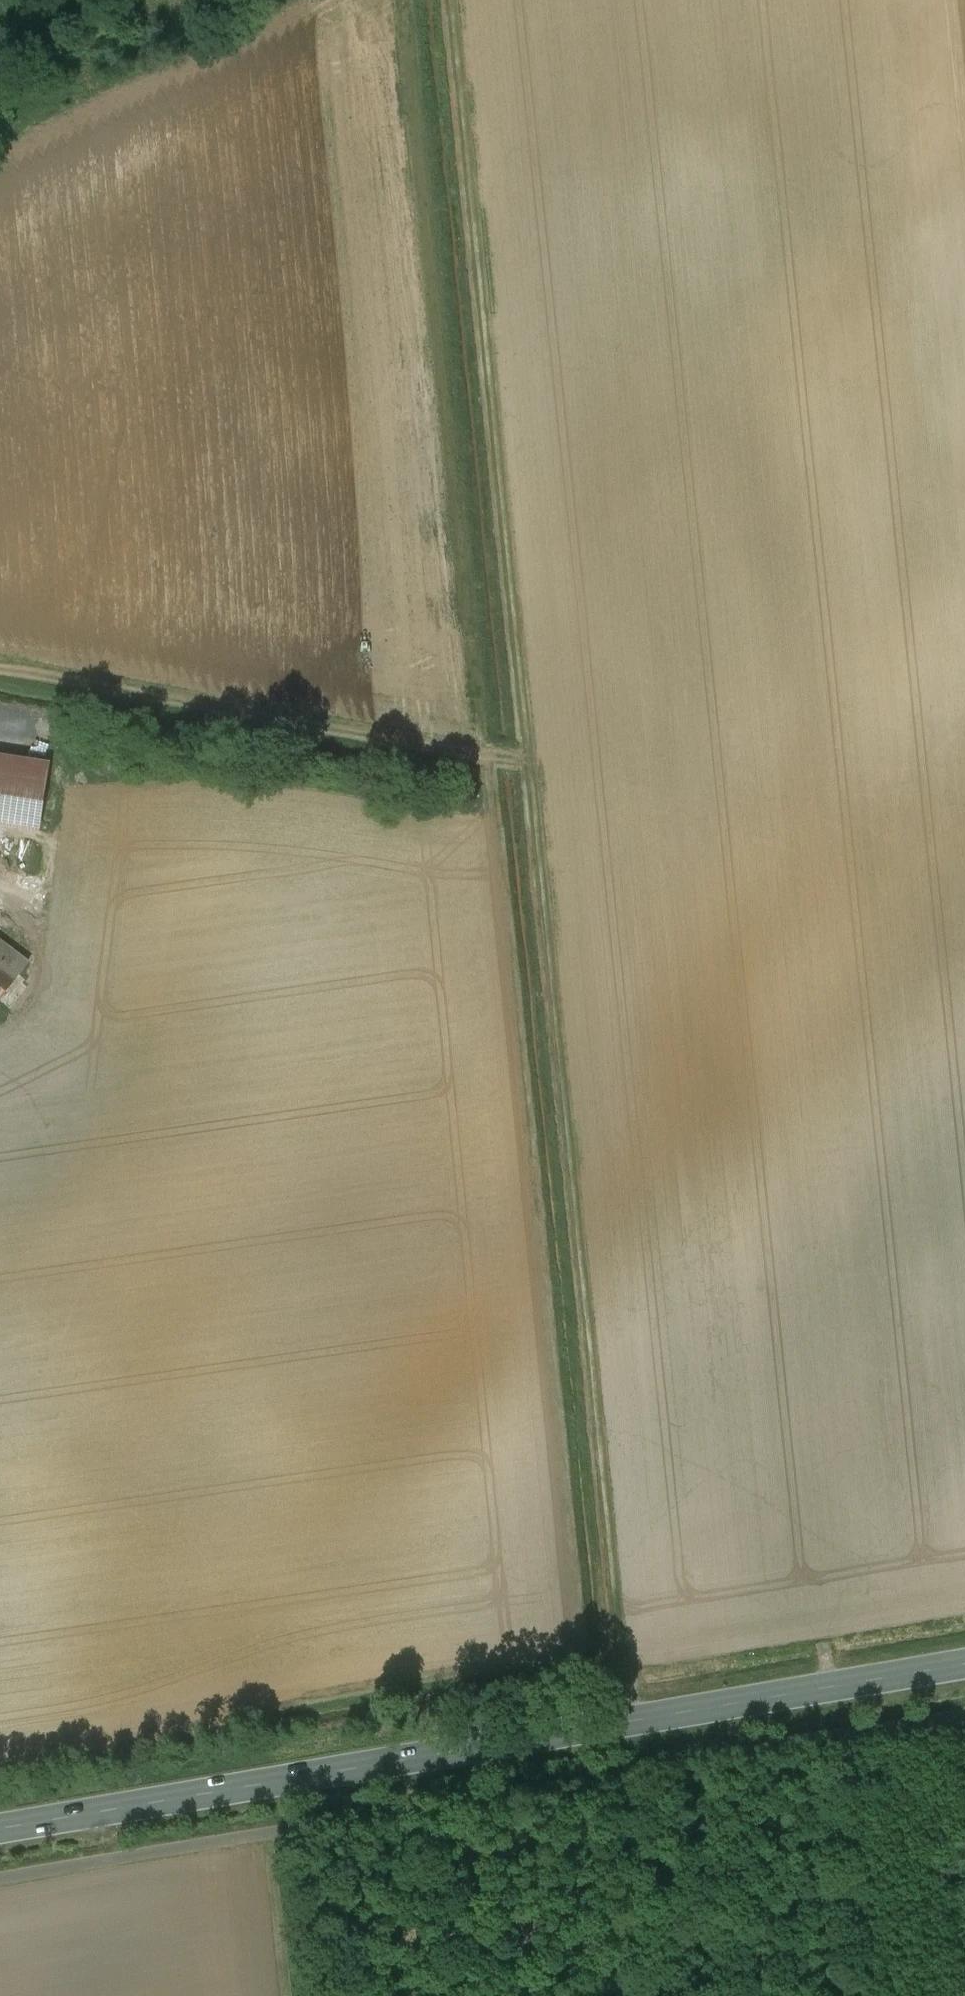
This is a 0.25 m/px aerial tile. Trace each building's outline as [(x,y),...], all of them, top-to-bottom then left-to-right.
[(0,773),(0,822),(36,828),(44,781),(0,773)] [(29,964),(0,943),(0,1003),(29,964)]
